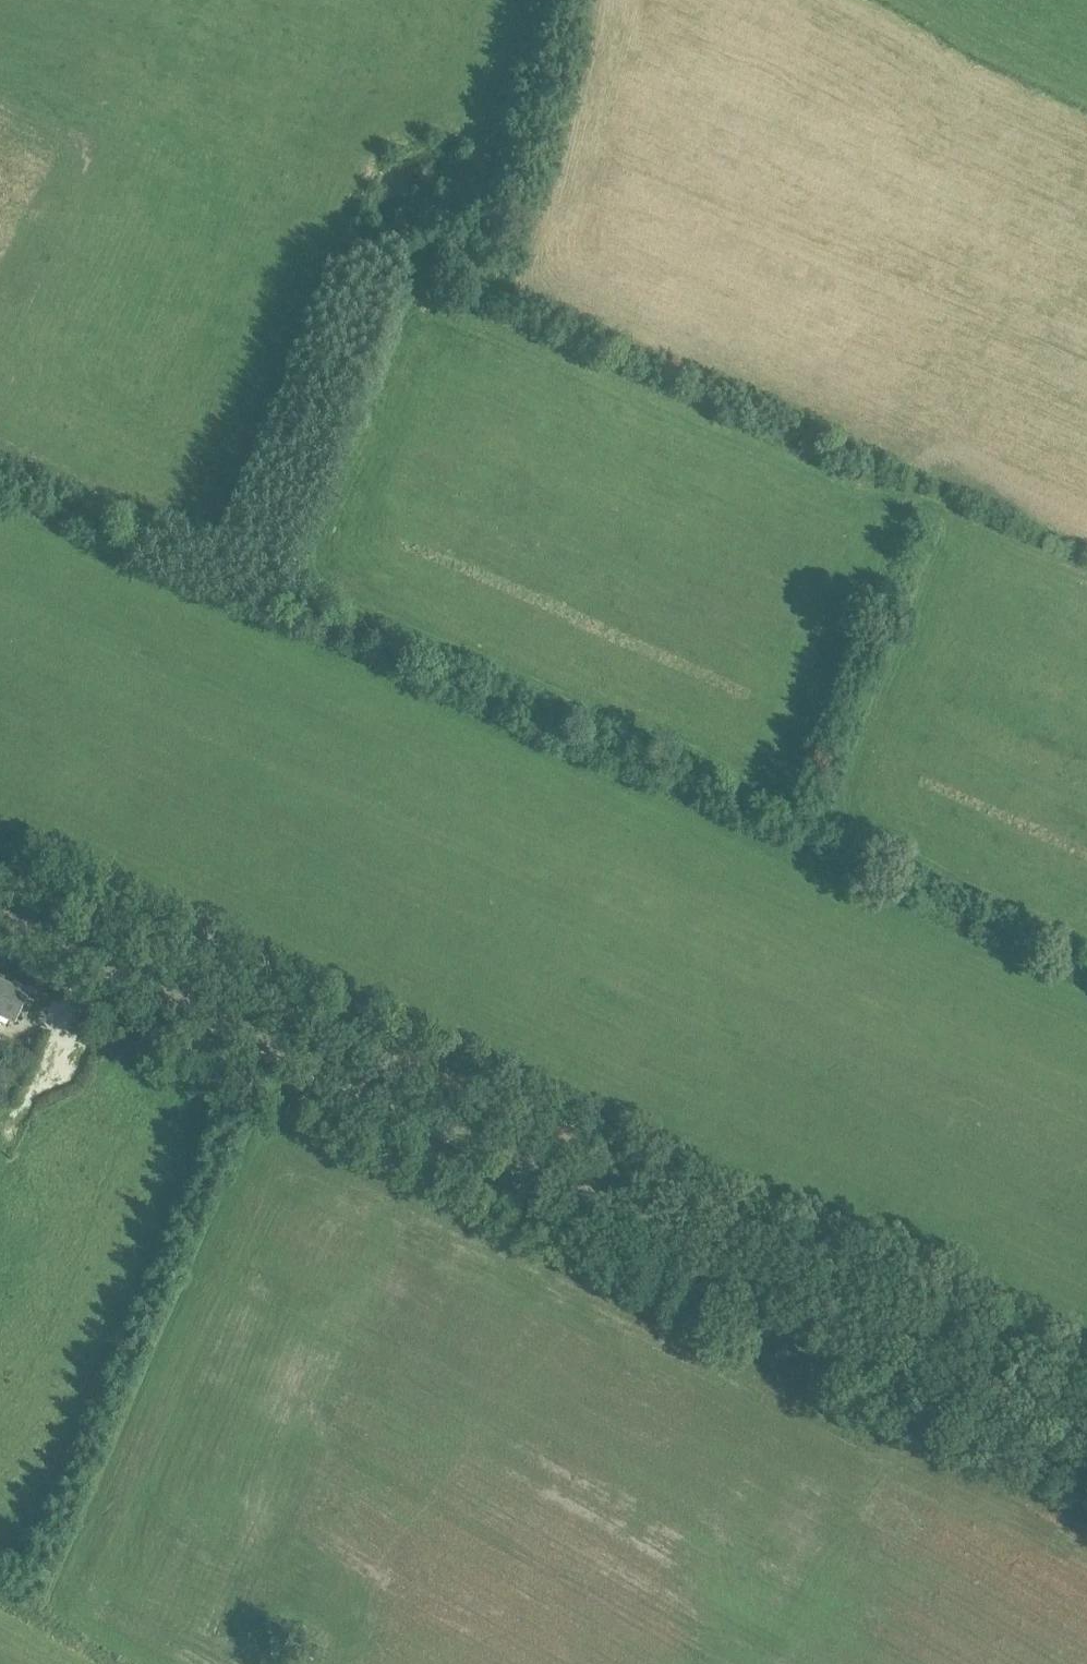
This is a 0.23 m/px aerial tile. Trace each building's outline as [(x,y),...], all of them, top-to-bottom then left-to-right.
[(16,1024),(30,994),(0,979),(0,1017),(16,1024)]
